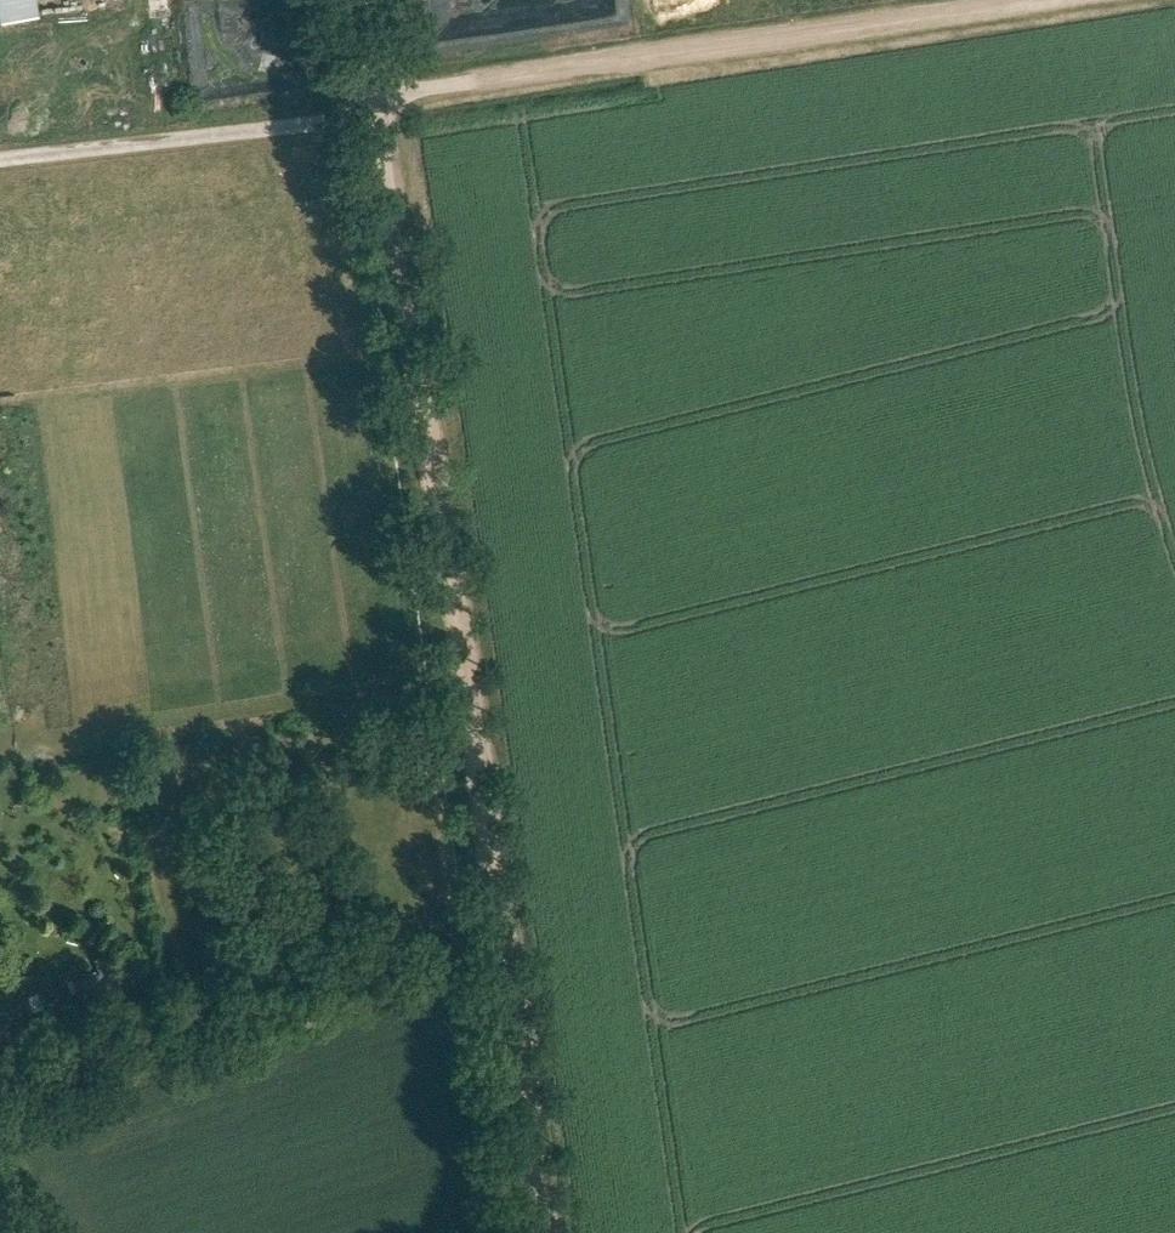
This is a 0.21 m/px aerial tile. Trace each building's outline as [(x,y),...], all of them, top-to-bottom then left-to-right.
[(40,16),(38,0),(0,0),(0,21),(40,16)] [(75,983),(82,1003),(86,1001),(88,1009),(111,1002),(103,974),(75,983)] [(12,1043),(5,1023),(0,1025),(0,1048),(12,1043)]
